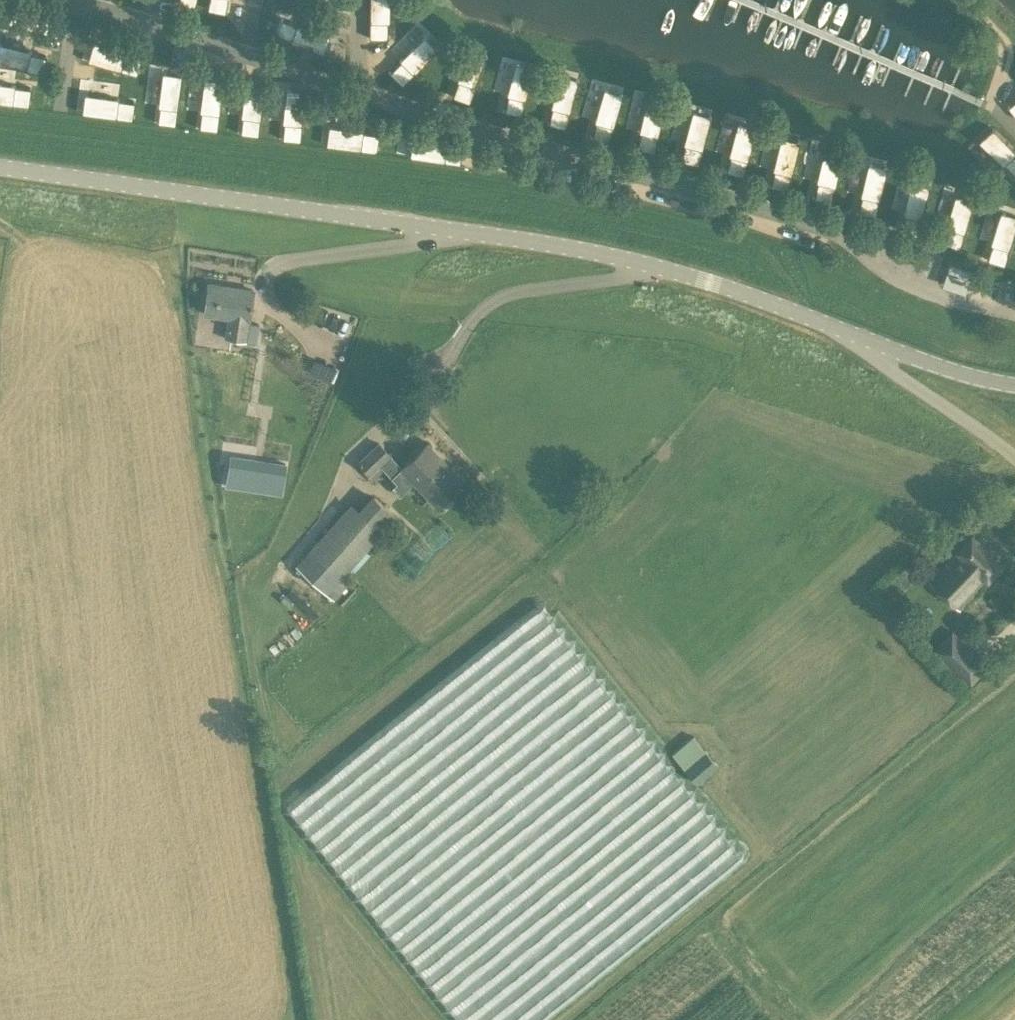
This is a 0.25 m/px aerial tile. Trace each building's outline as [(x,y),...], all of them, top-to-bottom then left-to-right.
[(395,9),(369,8),(368,32),(394,33),(395,9)] [(281,16),(274,37),(326,55),(334,34),(281,16)] [(423,90),(433,60),(410,52),(400,82),(423,90)] [(433,93),(453,97),(458,69),(438,65),(433,93)] [(482,107),(508,112),(512,90),(486,85),(482,107)] [(606,115),(599,141),(629,149),(636,123),(606,115)] [(993,117),(985,135),(1001,142),(1009,124),(993,117)] [(641,152),(665,157),(669,135),(645,129),(641,152)] [(678,135),(677,147),(683,148),(681,160),(705,163),(708,139),(678,135)] [(739,170),(740,150),(723,149),(722,169),(739,170)] [(784,189),(792,159),(771,153),(762,183),(784,189)] [(816,199),(822,177),(802,172),(797,194),(816,199)] [(877,191),(869,218),(888,223),(895,196),(877,191)] [(896,223),(923,235),(932,215),(905,203),(896,223)] [(981,231),(976,254),(997,258),(1001,235),(981,231)] [(972,272),(952,266),(948,279),(968,285),(972,272)] [(227,319),(223,338),(247,341),(249,322),(248,322),(253,289),(209,283),(204,315),(227,319)] [(202,358),(235,363),(238,344),(205,339),(202,358)] [(336,366),(316,358),(310,372),(331,380),(336,366)] [(396,482),(391,486),(400,496),(414,481),(435,504),(461,480),(427,443),(403,465),(378,439),(356,461),(371,479),(384,468),(396,482)] [(292,563),(299,569),(324,591),(333,599),(354,575),(350,571),(367,554),(362,550),(393,515),(372,494),(359,508),(349,500),(292,563)] [(989,577),(1003,562),(974,535),(960,550),(959,549),(930,580),(958,609),(989,577)] [(972,680),(990,661),(954,628),(936,647),(972,680)] [(685,768),(698,783),(718,764),(705,749),(685,768)]
